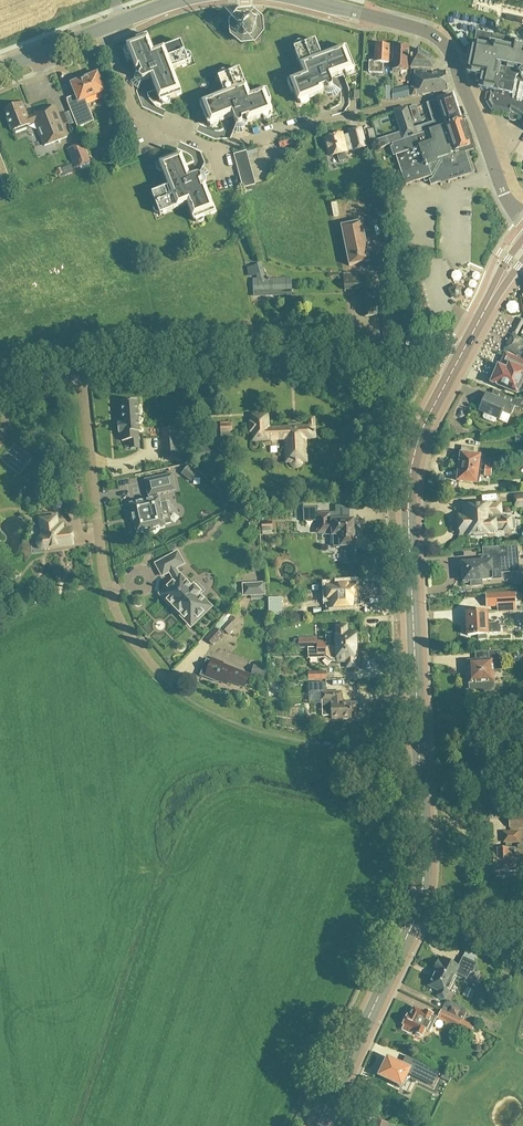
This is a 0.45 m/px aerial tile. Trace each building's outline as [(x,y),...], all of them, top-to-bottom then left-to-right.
[(242,17),(236,24),(237,33),(243,38),(252,38),(258,31),(257,22),(250,16),(246,17),(242,17)] [(519,116),(522,119),(522,45),(516,44),(517,40),(499,36),(476,31),(472,53),(471,56),(468,74),(478,76),(477,81),(480,82),(479,86),(481,86),(480,88),(489,90),(487,102),(491,110),(510,113),(509,116),(514,117),(519,118),(519,116)] [(189,63),(188,62),(189,61),(190,61),(190,60),(191,59),(191,58),(191,57),(191,56),(191,55),(190,54),(189,54),(189,53),(188,53),(187,53),(186,53),(185,53),(181,42),(169,46),(154,52),(147,35),(136,40),(137,42),(127,46),(127,47),(126,48),(125,49),(125,50),(124,51),(124,52),(125,53),(125,54),(126,55),(126,56),(127,56),(129,56),(130,56),(132,59),(135,69),(137,72),(135,74),(135,76),(135,78),(135,80),(132,82),(133,84),(134,86),(135,86),(136,87),(138,89),(142,80),(144,80),(145,80),(151,78),(152,81),(156,90),(159,100),(160,101),(170,97),(181,92),(173,70),(187,64),(189,63)] [(316,40),(305,45),(303,42),(301,42),(300,42),(299,42),(298,42),(297,43),(296,44),(296,45),(295,46),(295,48),(294,49),(295,51),(304,75),(288,82),(292,93),(294,92),(297,99),(298,103),(310,98),(324,93),(326,94),(327,94),(328,94),(330,94),(333,94),(334,98),(336,97),(338,95),(340,93),(341,91),(333,86),(333,84),(330,78),(337,76),(343,73),(353,70),(352,66),(350,61),(345,48),(339,50),(322,57),(316,40)] [(376,45),(375,62),(370,61),(369,72),(383,73),(383,62),(389,63),(390,45),(376,45)] [(394,45),(393,63),(393,70),(393,71),(408,70),(409,46),(394,45)] [(411,68),(433,69),(433,58),(418,48),(411,60),(411,68)] [(240,70),(229,74),(227,72),(226,71),(225,71),(223,71),(222,71),(221,72),(221,73),(220,73),(220,75),(220,77),(218,78),(219,80),(225,94),(200,104),(201,105),(209,125),(221,121),(228,118),(233,116),(235,122),(236,123),(237,124),(238,124),(233,132),(236,133),(238,133),(238,134),(241,133),(243,133),(242,129),(244,128),(245,126),(247,125),(247,122),(263,116),(273,113),(272,109),(266,94),(265,91),(250,96),(243,78),(240,70)] [(410,87),(411,97),(422,95),(422,94),(448,90),(446,72),(427,74),(426,70),(414,72),(415,76),(416,83),(416,87),(410,87)] [(78,97),(76,98),(67,102),(78,128),(94,122),(86,100),(105,92),(97,74),(72,84),(78,97)] [(382,86),(382,100),(393,100),(393,81),(388,81),(388,86),(382,86)] [(449,96),(427,103),(430,115),(457,107),(453,95),(449,96)] [(28,117),(23,103),(5,110),(13,131),(36,123),(45,146),(67,137),(55,106),(28,117)] [(401,132),(387,136),(389,144),(392,144),(411,138),(411,137),(445,126),(461,121),(457,107),(430,115),(433,122),(414,128),(411,121),(399,125),(401,132)] [(407,107),(394,110),(399,125),(411,121),(408,110),(407,107)] [(392,146),(390,147),(393,156),(395,156),(396,155),(399,165),(401,170),(406,185),(422,179),(428,177),(431,185),(440,182),(440,180),(444,179),(444,181),(470,173),(463,151),(471,149),(463,126),(462,122),(445,127),(445,126),(411,137),(411,138),(392,144),(392,146)] [(330,156),(338,154),(339,162),(347,160),(345,153),(346,152),(346,151),(355,149),(355,150),(366,148),(361,129),(351,131),(351,134),(342,136),(342,135),(326,139),(330,156)] [(378,147),(374,129),(366,131),(370,148),(378,147)] [(84,143),(67,149),(75,169),(91,163),(84,143)] [(234,154),(236,161),(249,158),(247,151),(234,154)] [(193,219),(194,220),(196,222),(197,223),(198,223),(199,223),(200,223),(201,222),(202,222),(203,221),(203,219),(203,217),(202,215),(215,211),(208,193),(205,186),(205,185),(206,183),(206,181),(206,178),(206,177),(210,175),(209,173),(208,171),(207,171),(205,169),(203,168),(199,176),(198,176),(196,176),(190,178),(187,171),(186,166),(181,154),(162,161),(159,162),(160,164),(158,165),(158,166),(157,167),(157,169),(158,170),(158,171),(159,172),(161,172),(163,172),(169,187),(152,193),(155,200),(157,205),(155,206),(154,207),(154,209),(154,210),(154,211),(155,212),(156,213),(157,213),(158,214),(159,214),(160,214),(161,215),(164,213),(187,204),(192,215),(193,219)] [(236,161),(238,168),(250,164),(249,158),(236,161)] [(252,171),(250,164),(238,168),(239,175),(252,171)] [(3,187),(11,184),(4,167),(0,169),(0,179),(3,187)] [(252,171),(239,175),(241,181),(254,178),(252,171)] [(256,185),(254,178),(241,181),(242,185),(243,188),(256,185)] [(371,262),(362,221),(341,226),(349,266),(371,262)] [(254,266),(257,279),(254,280),(255,296),(291,296),(291,279),(266,279),(262,264),(254,266)] [(379,273),(344,275),(345,289),(363,288),(365,316),(382,315),(379,273)] [(457,285),(466,284),(466,276),(457,276),(457,285)] [(453,296),(456,298),(460,296),(460,292),(457,287),(450,290),(453,296)] [(100,311),(101,319),(113,319),(112,310),(100,311)] [(128,313),(130,322),(143,318),(140,310),(128,313)] [(522,342),(519,340),(512,336),(509,342),(506,348),(519,354),(520,353),(522,355),(522,343),(522,342)] [(499,366),(491,383),(494,384),(493,384),(498,386),(517,394),(517,393),(522,393),(522,392),(522,362),(507,355),(504,362),(505,363),(503,368),(499,366)] [(486,394),(480,410),(485,412),(483,417),(484,419),(493,423),(495,422),(498,417),(500,418),(503,412),(511,416),(515,407),(522,410),(522,399),(515,399),(503,394),(500,400),(486,394)] [(122,441),(129,440),(139,440),(139,432),(140,432),(137,401),(122,402),(123,423),(118,424),(119,433),(122,433),(122,441)] [(316,438),(315,427),(316,426),(317,418),(309,418),(309,427),(269,429),(268,415),(252,416),(252,422),(250,422),(250,432),(253,432),(253,441),(285,440),(286,463),(291,463),(291,464),(291,465),(292,466),(293,467),(294,468),(295,468),(296,468),(297,468),(298,468),(299,468),(300,467),(301,467),(301,466),(301,465),(302,464),(302,463),(302,462),(307,462),(306,439),(316,438)] [(220,424),(221,434),(233,433),(233,423),(220,424)] [(352,433),(352,447),(360,447),(359,433),(352,433)] [(163,436),(164,448),(177,447),(181,446),(180,434),(177,435),(163,436)] [(218,444),(193,448),(195,462),(220,458),(218,444)] [(460,467),(478,470),(480,456),(473,456),(474,449),(463,447),(461,456),(460,456),(459,460),(461,461),(460,467)] [(183,474),(191,481),(197,474),(188,467),(183,474)] [(458,481),(477,483),(478,470),(460,467),(459,474),(457,474),(457,478),(458,479),(458,481)] [(132,504),(131,504),(131,505),(133,514),(134,522),(135,522),(137,531),(137,532),(138,532),(147,530),(147,533),(156,531),(155,528),(164,526),(165,526),(165,525),(163,515),(169,513),(167,502),(160,504),(159,499),(159,498),(158,498),(157,494),(176,490),(172,474),(145,480),(149,496),(150,496),(151,500),(132,504)] [(514,496),(515,507),(522,507),(522,495),(514,496)] [(501,503),(464,505),(465,514),(459,514),(460,533),(466,533),(466,534),(496,532),(496,529),(504,528),(504,530),(512,530),(511,517),(504,518),(504,513),(501,514),(501,503)] [(354,545),(354,520),(353,520),(353,514),(338,515),(338,512),(329,513),(329,514),(318,515),(317,507),(303,507),(303,522),(318,521),(318,532),(332,532),(333,546),(335,546),(336,547),(339,547),(340,546),(345,546),(345,561),(354,561),(354,545)] [(44,549),(74,545),(72,529),(63,530),(62,525),(57,526),(56,517),(40,519),(44,549)] [(261,522),(262,531),(275,530),(275,522),(261,522)] [(495,547),(496,560),(492,561),(463,563),(463,572),(465,572),(465,581),(472,580),(472,585),(482,584),(482,579),(494,578),(493,569),(519,566),(517,545),(495,547)] [(175,582),(162,595),(191,625),(210,607),(181,577),(180,577),(176,569),(184,564),(178,553),(156,564),(163,576),(169,572),(175,582)] [(254,583),(242,583),(243,596),(265,595),(265,582),(254,583)] [(356,584),(329,585),(329,598),(331,598),(332,607),(355,606),(355,597),(357,597),(356,584)] [(515,605),(514,593),(497,594),(497,606),(515,605)] [(500,633),(500,623),(487,623),(486,612),(468,613),(468,624),(465,627),(465,632),(469,635),(469,636),(478,635),(478,639),(479,640),(486,639),(488,638),(487,634),(500,633)] [(206,639),(213,646),(223,634),(225,632),(229,635),(236,627),(224,615),(215,625),(216,626),(215,628),(206,639)] [(299,648),(308,648),(358,646),(358,631),(347,632),(347,626),(337,627),(337,632),(334,632),(334,642),(326,642),(326,641),(318,642),(317,638),(299,638),(299,648)] [(358,646),(308,648),(308,658),(326,658),(330,661),(335,661),(347,661),(347,667),(356,667),(356,660),(359,660),(358,646)] [(471,683),(471,690),(481,689),(484,691),(490,691),(492,688),(494,688),(493,682),(493,670),(501,670),(500,651),(489,652),(490,661),(469,662),(470,673),(468,675),(468,679),(470,681),(470,683),(471,683)] [(223,662),(213,659),(212,662),(208,660),(201,676),(223,684),(224,683),(227,684),(228,681),(244,687),(250,675),(222,664),(223,662)] [(309,683),(309,688),(309,694),(322,693),(323,716),(332,716),(332,719),(352,718),(352,712),(359,712),(358,703),(352,703),(352,702),(342,702),(341,692),(327,692),(326,683),(309,683)] [(509,818),(510,827),(511,827),(511,832),(504,833),(505,842),(519,842),(518,832),(518,827),(522,827),(522,817),(509,818)] [(520,850),(498,851),(498,855),(494,856),(494,858),(491,858),(491,864),(494,863),(495,877),(504,877),(504,873),(516,873),(516,872),(522,872),(522,871),(522,844),(520,845),(520,850)] [(436,972),(454,981),(457,973),(466,977),(468,972),(471,973),(475,963),(464,958),(460,966),(443,958),(441,961),(438,960),(433,971),(436,972)] [(445,999),(454,981),(436,972),(429,986),(440,991),(438,996),(445,999)] [(448,1012),(457,1017),(461,1010),(451,1005),(448,1012)] [(404,1024),(402,1029),(412,1033),(413,1032),(423,1036),(426,1029),(430,1031),(437,1017),(425,1011),(424,1013),(414,1008),(410,1017),(408,1016),(404,1024)] [(437,1019),(459,1029),(471,1035),(475,1026),(464,1020),(457,1017),(448,1012),(442,1010),(437,1019)] [(392,1080),(391,1082),(391,1083),(401,1088),(412,1065),(404,1061),(402,1065),(389,1059),(381,1075),(392,1080)] [(416,1071),(435,1082),(439,1075),(420,1064),(416,1071)]
